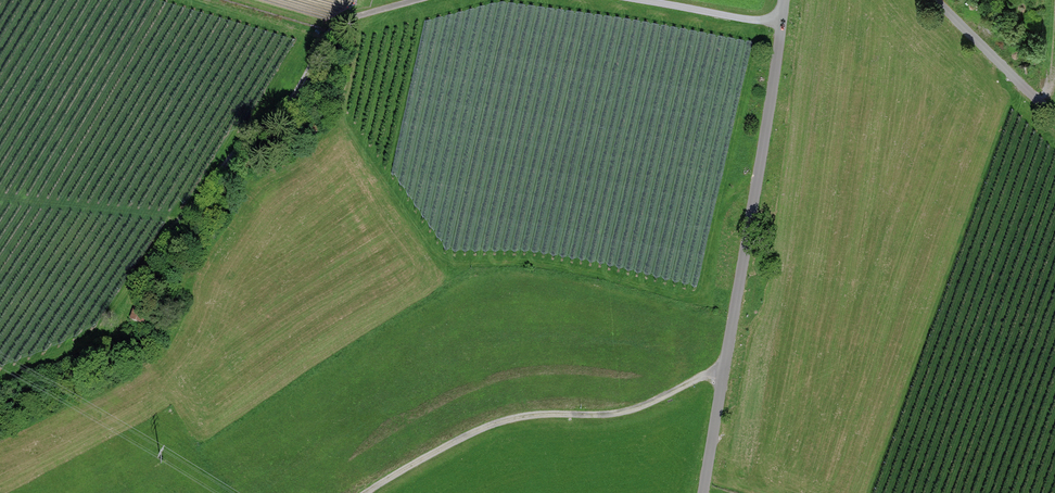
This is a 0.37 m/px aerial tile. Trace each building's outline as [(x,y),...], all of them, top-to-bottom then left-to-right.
[(149,308),(139,304),(133,319),(143,323),(149,308)]
